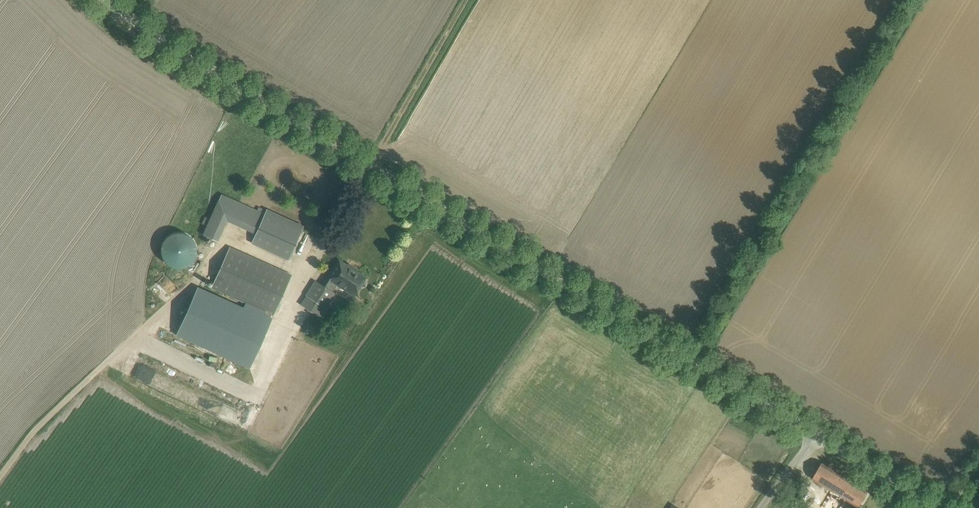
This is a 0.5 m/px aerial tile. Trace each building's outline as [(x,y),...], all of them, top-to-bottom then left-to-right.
[(221,195),(204,233),(217,239),(226,220),(254,233),(251,241),(290,259),(305,225),(267,208),(264,214),(221,195)] [(159,264),(189,267),(192,236),(162,232),(159,264)] [(199,284),(175,337),(249,370),(273,317),(271,317),(271,315),(273,315),(274,314),(281,298),(287,285),(288,282),(292,273),(229,246),(211,286),(211,288),(245,303),(244,305),(210,290),(210,289),(199,284)] [(346,268),(347,267),(339,262),(324,286),(315,280),(305,295),(325,308),(335,292),(333,291),(338,282),(351,291),(355,284),(359,286),(364,278),(355,272),(355,273),(346,268)] [(822,507),(838,507),(845,497),(859,506),(868,491),(823,462),(813,478),(833,491),(822,507)]
